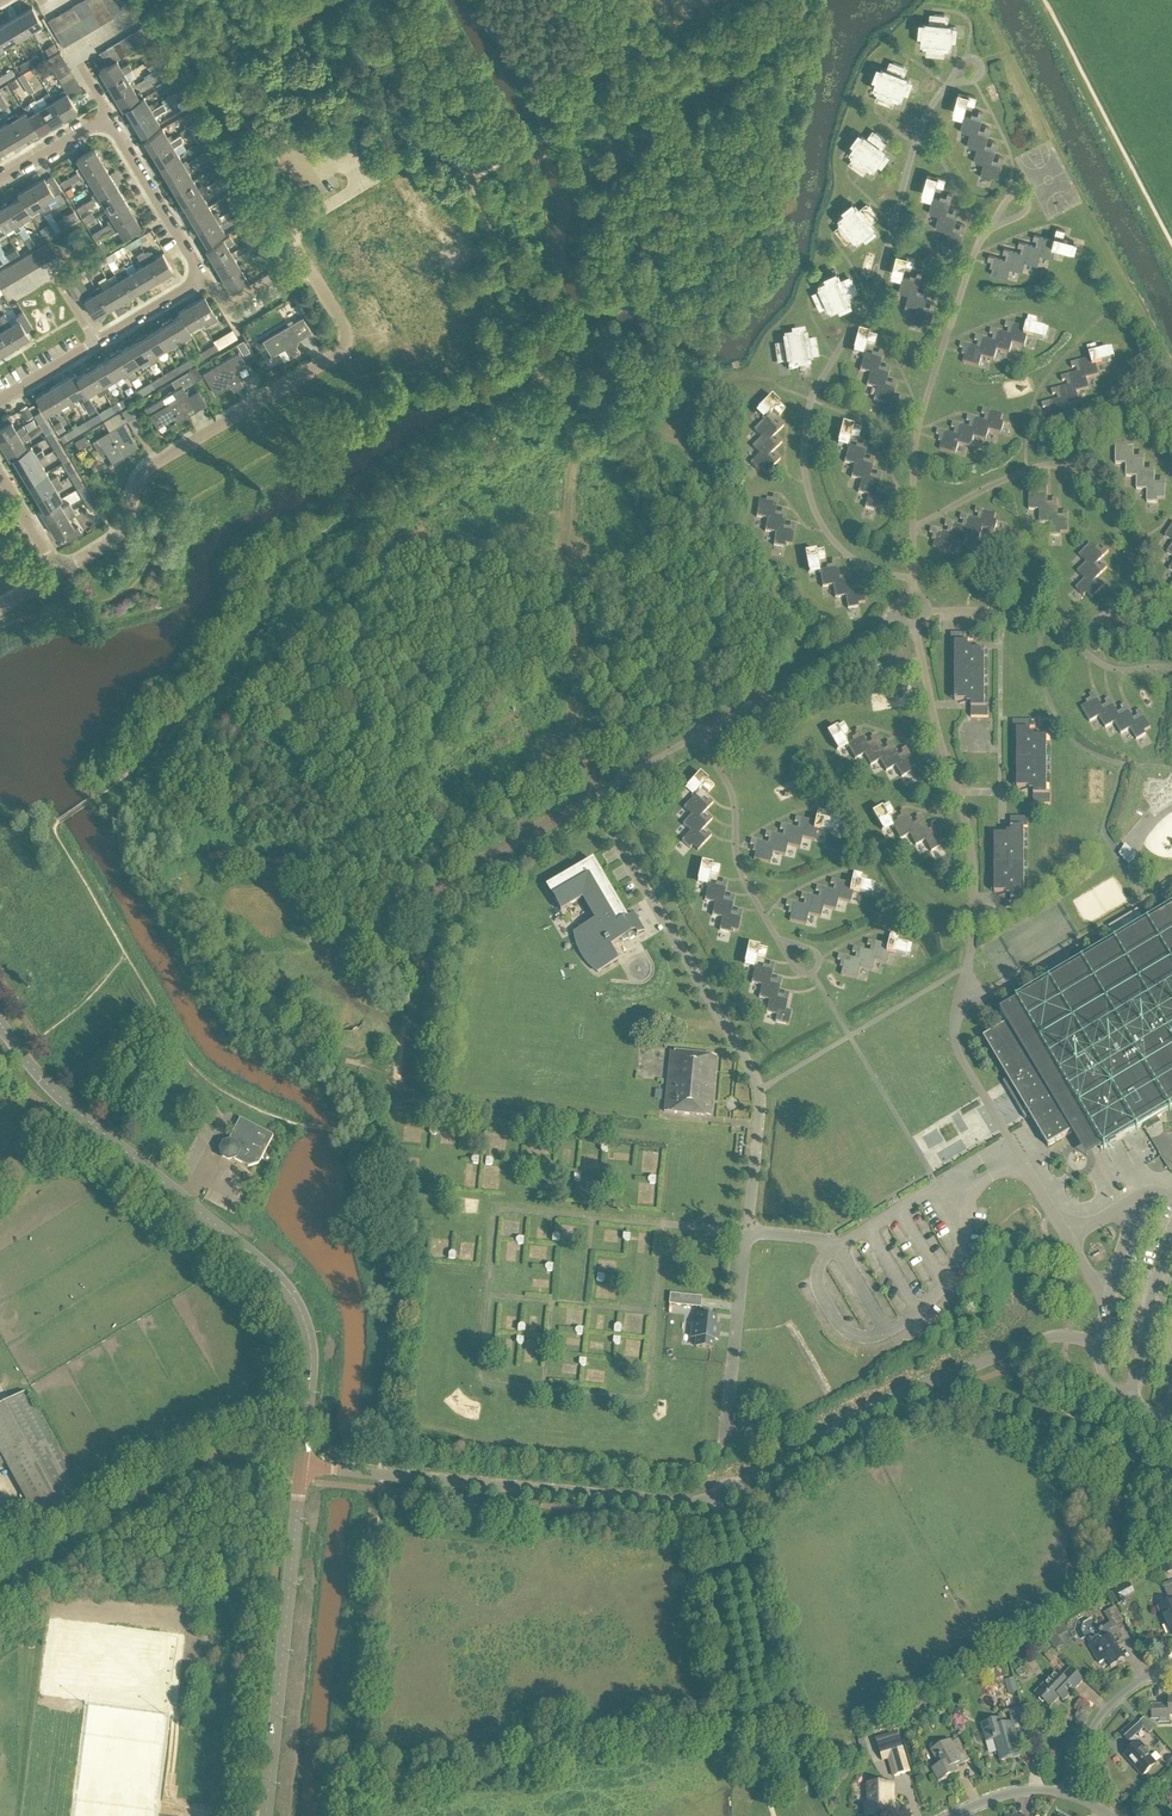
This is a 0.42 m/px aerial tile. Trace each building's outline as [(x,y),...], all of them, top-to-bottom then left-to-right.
[(86,0),(81,0),(79,1),(87,14),(93,11),(86,0)] [(95,0),(86,0),(93,11),(99,7),(95,0)] [(111,0),(110,0),(105,3),(113,16),(119,12),(111,0)] [(120,0),(111,0),(119,12),(125,9),(120,0)] [(129,0),(120,0),(125,9),(132,5),(129,0)] [(87,14),(79,1),(73,5),(81,18),(87,14)] [(113,16),(105,3),(99,7),(107,20),(113,16)] [(81,18),(73,5),(67,8),(74,22),(81,18)] [(29,30),(42,23),(32,7),(19,14),(29,30)] [(107,20),(99,7),(93,11),(101,24),(107,20)] [(74,22),(67,8),(60,12),(68,25),(74,22)] [(101,24),(93,11),(87,14),(94,27),(101,24)] [(68,25),(60,12),(54,16),(62,29),(68,25)] [(937,35),(940,14),(934,13),(933,19),(930,19),(929,23),(923,22),(922,33),(937,35)] [(16,38),(29,30),(19,14),(7,22),(16,38)] [(94,27),(87,14),(81,18),(88,31),(94,27)] [(945,14),(940,14),(937,35),(953,36),(954,25),(948,25),(948,21),(945,20),(945,14)] [(62,29),(54,16),(48,20),(56,33),(62,29)] [(88,31),(81,18),(74,22),(82,35),(88,31)] [(16,38),(7,22),(0,26),(0,40),(3,46),(16,38)] [(82,35),(74,22),(68,25),(76,38),(82,35)] [(76,38),(68,25),(62,29),(70,42),(76,38)] [(151,38),(143,25),(137,29),(145,42),(151,38)] [(70,42),(62,29),(56,33),(63,46),(70,42)] [(145,42),(137,29),(131,33),(139,46),(145,42)] [(139,46),(131,33),(125,36),(133,49),(139,46)] [(935,55),(937,35),(922,33),(921,44),(927,44),(927,49),(930,49),(930,55),(935,55)] [(952,47),(953,36),(937,35),(935,55),(941,56),(941,50),(945,50),(946,46),(952,47)] [(133,49),(125,36),(119,40),(126,53),(133,49)] [(126,53),(119,40),(112,44),(120,57),(126,53)] [(154,48),(150,41),(144,44),(148,51),(154,48)] [(48,54),(57,48),(54,43),(45,48),(48,54)] [(120,57),(112,44),(106,47),(114,60),(116,59),(120,57)] [(114,60),(106,47),(100,51),(108,64),(114,60)] [(50,65),(63,57),(59,50),(46,58),(50,65)] [(37,53),(28,58),(31,64),(40,58),(37,53)] [(157,53),(145,60),(150,69),(162,62),(157,53)] [(53,71),(67,63),(63,57),(50,65),(53,71)] [(31,64),(28,58),(20,63),(23,69),(31,64)] [(108,64),(99,69),(107,82),(124,72),(132,68),(129,62),(121,66),(116,59),(114,60),(108,64)] [(891,83),(899,63),(894,61),(892,67),(888,66),(887,70),(881,67),(877,77),(891,83)] [(57,77),(70,69),(67,63),(53,71),(57,77)] [(163,63),(154,68),(157,73),(166,68),(163,63)] [(904,65),(899,63),(891,83),(906,88),(910,78),(904,76),(906,72),(902,71),(904,65)] [(12,68),(3,73),(7,79),(15,73),(12,68)] [(157,73),(154,68),(145,73),(148,78),(157,73)] [(61,83),(74,75),(70,69),(57,77),(61,83)] [(18,75),(23,84),(28,82),(22,72),(18,75)] [(129,80),(124,72),(107,82),(115,95),(132,85),(135,83),(132,78),(129,80)] [(65,89),(78,82),(74,75),(61,83),(64,89),(65,89)] [(884,102),(891,83),(877,77),(873,87),(879,90),(877,94),(881,95),(879,100),(884,102)] [(33,90),(28,82),(23,84),(28,93),(29,92),(33,90)] [(69,96),(82,88),(78,82),(65,89),(69,96)] [(902,99),(906,88),(891,83),(884,102),(889,104),(891,99),(895,100),(896,96),(902,99)] [(136,93),(132,85),(115,95),(123,108),(126,106),(143,96),(140,91),(136,93)] [(172,99),(181,94),(178,88),(169,94),(172,99)] [(77,109),(69,96),(65,89),(64,89),(59,92),(60,95),(52,100),(63,117),(77,109)] [(954,111),(965,113),(967,103),(975,105),(977,96),(959,91),(954,111)] [(47,103),(40,107),(51,125),(63,117),(52,100),(48,92),(43,95),(47,103)] [(172,99),(169,94),(161,99),(164,104),(172,99)] [(148,103),(143,95),(143,96),(126,106),(131,113),(129,114),(132,120),(155,106),(152,101),(148,103)] [(35,110),(28,115),(36,129),(38,132),(51,125),(40,107),(35,98),(30,101),(35,110)] [(160,121),(154,112),(158,110),(155,106),(132,120),(135,124),(137,123),(142,132),(160,121)] [(977,117),(965,113),(960,130),(970,133),(971,129),(979,131),(984,112),(979,110),(977,117)] [(36,129),(26,111),(17,116),(15,113),(10,116),(24,139),(29,135),(28,134),(36,129)] [(10,116),(6,119),(8,122),(0,127),(10,144),(19,139),(20,141),(24,139),(10,116)] [(200,125),(197,120),(189,125),(191,130),(200,125)] [(191,130),(189,125),(180,130),(183,135),(191,130)] [(984,132),(979,131),(971,129),(970,133),(967,145),(977,148),(978,144),(985,146),(991,127),(986,126),(984,132)] [(0,127),(0,153),(3,151),(2,149),(10,144),(0,127)] [(167,134),(162,127),(144,137),(149,145),(148,146),(151,151),(173,138),(173,137),(170,132),(167,134)] [(199,140),(206,135),(202,128),(195,132),(199,140)] [(868,151),(881,135),(876,131),(873,136),(870,134),(867,137),(862,134),(856,142),(868,151)] [(173,138),(151,151),(154,156),(155,155),(160,163),(178,153),(173,144),(181,139),(182,136),(180,133),(173,137),(173,138)] [(403,134),(391,141),(396,150),(408,142),(403,134)] [(885,138),(881,135),(868,151),(881,161),(887,152),(882,148),(885,145),(882,143),(885,138)] [(991,147),(985,146),(978,144),(977,148),(973,160),(983,163),(985,159),(992,161),(997,142),(993,141),(991,147)] [(868,151),(856,142),(850,151),(854,155),(852,158),(855,160),(851,165),(856,168),(868,151)] [(212,146),(204,151),(207,156),(216,151),(212,146)] [(77,168),(80,173),(82,172),(102,160),(94,147),(77,157),(82,165),(77,168)] [(207,156),(204,151),(195,156),(197,158),(198,161),(207,156)] [(881,161),(868,151),(856,168),(860,172),(864,167),(867,169),(870,166),(874,169),(881,161)] [(182,160),(178,153),(160,163),(165,171),(163,172),(166,177),(189,163),(185,158),(182,160)] [(999,177),(1002,164),(1004,157),(999,156),(997,162),(992,161),(985,159),(983,163),(980,175),(991,178),(992,175),(999,177)] [(197,158),(191,162),(194,167),(200,163),(198,161),(197,158)] [(109,173),(102,160),(82,172),(80,173),(83,178),(88,175),(92,183),(109,173)] [(193,178),(188,170),(191,168),(189,163),(166,177),(169,182),(170,181),(175,189),(193,178)] [(78,171),(69,176),(72,181),(81,176),(78,171)] [(228,171),(219,176),(222,181),(231,177),(228,171)] [(117,186),(109,173),(92,183),(97,191),(94,193),(97,198),(117,186)] [(922,193),(933,196),(933,195),(936,185),(943,187),(946,179),(927,173),(922,193)] [(45,177),(31,185),(44,205),(49,202),(47,199),(55,194),(53,191),(61,187),(53,174),(46,179),(45,177)] [(64,186),(72,181),(69,176),(60,181),(64,186)] [(222,181),(219,176),(211,181),(211,182),(213,185),(214,186),(222,181)] [(193,178),(175,189),(180,197),(178,198),(181,203),(206,188),(205,186),(203,183),(197,186),(193,178)] [(48,212),(44,205),(31,185),(18,193),(20,196),(28,210),(29,209),(36,205),(39,210),(42,210),(45,214),(48,212)] [(125,199),(117,186),(97,198),(100,203),(103,201),(108,209),(125,199)] [(69,196),(74,193),(70,187),(65,190),(69,196)] [(206,188),(181,203),(184,208),(186,207),(191,215),(208,204),(203,196),(209,192),(206,188)] [(933,195),(933,196),(928,212),(938,215),(940,211),(947,213),(952,194),(948,193),(946,199),(933,195)] [(11,199),(6,202),(20,225),(22,228),(24,226),(22,223),(25,222),(23,218),(31,213),(29,209),(28,210),(20,196),(12,201),(11,199)] [(93,197),(85,202),(88,207),(96,202),(93,197)] [(243,197),(235,202),(238,207),(246,202),(243,197)] [(107,220),(109,222),(110,225),(133,211),(125,199),(108,209),(112,216),(107,220)] [(6,202),(1,205),(2,206),(0,208),(0,221),(5,229),(13,224),(15,228),(20,225),(6,202)] [(88,207),(85,202),(76,207),(79,212),(88,207)] [(238,207),(235,202),(226,207),(229,212),(238,207)] [(197,229),(219,215),(216,210),(213,212),(208,204),(191,215),(196,223),(194,224),(197,229)] [(857,223),(873,209),(870,205),(865,209),(863,206),(859,208),(855,204),(847,211),(857,223)] [(952,214),(947,213),(940,211),(938,215),(935,227),(945,230),(946,226),(954,228),(959,209),(954,208),(952,214)] [(877,214),(873,209),(857,223),(866,234),(875,228),(871,223),(874,220),(872,217),(877,214)] [(48,212),(45,214),(51,222),(56,219),(51,211),(48,212)] [(82,217),(85,223),(95,217),(92,211),(82,217)] [(133,211),(110,225),(112,227),(107,230),(109,234),(119,228),(124,235),(141,225),(133,211)] [(857,223),(847,211),(839,217),(842,222),(839,225),(842,228),(837,231),(840,236),(857,223)] [(224,230),(219,221),(222,219),(219,215),(197,229),(200,233),(201,232),(206,241),(224,230)] [(61,228),(56,219),(51,222),(56,231),(61,228)] [(109,222),(100,228),(103,233),(107,230),(112,227),(110,225),(109,222)] [(866,234),(857,223),(840,236),(844,240),(849,236),(851,239),(854,237),(858,241),(866,234)] [(959,230),(954,228),(946,226),(945,230),(942,242),(952,245),(953,242),(960,244),(966,224),(961,223),(959,230)] [(22,228),(19,229),(24,238),(29,235),(24,226),(22,228)] [(1057,227),(1054,239),(1052,246),(1056,247),(1071,251),(1074,240),(1063,237),(1066,230),(1057,227)] [(103,233),(100,228),(92,233),(95,238),(103,233)] [(263,229),(254,234),(257,239),(266,234),(263,229)] [(145,232),(136,237),(139,242),(148,237),(145,232)] [(230,234),(207,248),(215,261),(232,251),(227,243),(233,240),(230,234)] [(249,244),(257,239),(254,234),(246,239),(249,244)] [(1035,234),(1033,239),(1040,240),(1038,246),(1036,253),(1040,254),(1053,257),(1056,247),(1052,246),(1054,239),(1035,234)] [(35,244),(29,235),(24,238),(29,247),(35,244)] [(130,247),(139,242),(136,237),(127,242),(130,247)] [(49,241),(43,245),(51,258),(57,254),(49,241)] [(1036,253),(1038,246),(1019,241),(1018,245),(1025,247),(1023,252),(1021,260),(1025,261),(1038,264),(1040,254),(1036,253)] [(9,259),(19,253),(13,244),(3,250),(4,250),(9,259)] [(266,255),(275,249),(272,244),(263,250),(266,255)] [(51,258),(43,245),(37,249),(45,262),(51,258)] [(119,247),(110,253),(113,258),(122,252),(119,247)] [(1021,260),(1023,252),(1004,247),(1003,252),(1009,254),(1008,259),(1006,267),(1010,268),(1022,271),(1025,261),(1021,260)] [(45,262),(37,249),(30,252),(39,266),(45,262)] [(235,249),(232,251),(215,261),(222,274),(239,264),(235,256),(238,254),(235,249)] [(4,250),(0,253),(0,256),(4,262),(9,259),(4,250)] [(144,253),(143,251),(138,253),(138,256),(142,264),(137,268),(147,285),(160,277),(148,257),(147,257),(144,253)] [(144,253),(147,257),(148,257),(160,277),(173,269),(163,252),(162,253),(155,257),(151,251),(147,251),(144,253)] [(39,266),(30,252),(24,256),(32,269),(39,266)] [(104,263),(113,258),(110,253),(101,258),(104,263)] [(892,272),(903,275),(905,264),(913,266),(915,258),(897,253),(892,272)] [(1007,278),(1010,268),(1006,267),(1008,259),(989,254),(988,259),(994,261),(991,274),(1007,278)] [(32,269),(24,256),(18,260),(26,273),(32,269)] [(26,273),(18,260),(12,263),(20,277),(26,273)] [(242,269),(246,267),(242,262),(239,264),(222,274),(230,287),(247,277),(242,269)] [(20,277),(12,263),(6,267),(14,280),(20,277)] [(93,263),(84,268),(87,273),(96,268),(93,263)] [(6,267),(0,271),(8,284),(14,280),(6,267)] [(87,273),(84,268),(76,273),(79,278),(87,273)] [(147,285),(137,268),(129,272),(127,269),(122,272),(134,292),(147,285)] [(134,292),(122,272),(117,275),(119,278),(111,283),(121,300),(134,292)] [(916,278),(903,275),(898,291),(909,294),(910,290),(917,292),(922,273),(918,272),(916,278)] [(838,274),(829,278),(835,292),(854,283),(852,278),(846,281),(845,277),(841,279),(838,274)] [(835,292),(829,278),(819,283),(821,288),(818,290),(819,293),(814,296),(816,301),(835,292)] [(66,284),(75,299),(83,294),(74,279),(66,284)] [(121,300),(111,283),(103,288),(101,284),(96,287),(108,308),(121,300)] [(856,289),(854,283),(835,292),(841,306),(851,302),(849,296),(853,294),(851,291),(856,289)] [(108,308),(96,287),(91,290),(93,294),(85,299),(95,316),(108,308)] [(923,293),(917,292),(910,290),(909,294),(905,306),(915,309),(916,305),(924,307),(929,288),(924,287),(923,293)] [(841,306),(835,292),(816,301),(818,306),(824,304),(825,307),(829,305),(832,311),(841,306)] [(207,317),(215,312),(205,295),(192,303),(204,323),(209,320),(207,317)] [(929,308),(924,307),(916,305),(915,309),(912,321),(923,324),(924,321),(931,323),(936,303),(931,302),(929,308)] [(204,323),(192,303),(179,311),(181,314),(181,313),(189,327),(190,327),(197,323),(199,326),(204,323)] [(0,315),(0,316),(17,344),(30,336),(26,330),(32,326),(23,311),(16,315),(19,319),(11,323),(5,313),(0,315)] [(184,336),(192,331),(190,327),(189,327),(181,313),(181,314),(173,318),(172,317),(167,320),(181,343),(186,340),(184,336)] [(294,341),(311,330),(302,314),(295,318),(295,319),(262,339),(271,354),(284,347),(289,356),(299,349),(294,341)] [(0,316),(0,345),(4,351),(17,344),(0,316)] [(1029,318),(1026,329),(1026,330),(1024,336),(1028,337),(1043,341),(1046,331),(1035,328),(1037,320),(1029,318)] [(181,343),(167,320),(162,322),(163,324),(155,329),(166,347),(174,342),(176,346),(181,343)] [(1006,329),(1012,331),(1010,336),(1008,344),(1012,345),(1025,348),(1028,337),(1024,336),(1026,330),(1026,329),(1013,326),(1007,324),(1006,329)] [(158,352),(166,347),(155,329),(147,334),(146,332),(141,335),(155,358),(160,355),(158,352)] [(1012,345),(1008,344),(1010,336),(991,331),(990,336),(997,337),(995,343),(993,351),(997,352),(1010,355),(1012,345)] [(858,334),(853,353),(864,356),(866,345),(874,347),(876,339),(858,334)] [(138,340),(129,344),(140,362),(148,358),(151,363),(156,360),(155,358),(141,335),(137,338),(138,340)] [(224,337),(216,342),(219,348),(227,342),(224,337)] [(796,354),(817,351),(816,345),(810,346),(810,342),(806,343),(805,337),(794,339),(796,354)] [(997,352),(993,351),(995,343),(976,338),(975,343),(981,344),(980,350),(978,357),(982,358),(995,362),(997,352)] [(796,354),(794,339),(783,341),(784,347),(780,347),(781,351),(775,352),(776,357),(796,354)] [(210,353),(219,348),(216,342),(207,348),(210,353)] [(121,347),(115,350),(129,373),(131,377),(137,374),(132,367),(140,362),(129,344),(122,349),(121,347)] [(982,358),(978,357),(980,350),(961,345),(960,350),(966,351),(963,364),(979,369),(982,358)] [(1096,346),(1087,349),(1090,360),(1091,360),(1092,367),(1096,366),(1111,362),(1109,351),(1098,354),(1096,346)] [(129,373),(115,350),(111,353),(111,355),(103,360),(114,378),(122,373),(124,376),(129,373)] [(234,368),(245,361),(239,350),(204,371),(216,392),(230,384),(234,389),(244,383),(234,368)] [(817,351),(796,354),(799,369),(809,367),(809,362),(813,361),(812,357),(818,356),(817,351)] [(199,353),(190,358),(193,363),(202,358),(199,353)] [(864,356),(860,372),(870,375),(871,371),(878,373),(883,354),(878,353),(877,359),(864,356)] [(799,369),(796,354),(776,357),(777,363),(783,362),(783,366),(787,365),(788,371),(799,369)] [(193,363),(190,358),(181,363),(184,368),(193,363)] [(95,363),(89,366),(105,391),(110,388),(106,382),(114,378),(103,360),(96,364),(95,363)] [(1090,360),(1071,365),(1073,370),(1079,368),(1080,374),(1082,381),(1086,380),(1099,377),(1096,366),(1092,367),(1091,360),(1090,360)] [(78,375),(77,375),(86,389),(88,393),(97,388),(100,394),(105,391),(89,366),(85,368),(86,370),(78,375)] [(196,366),(188,370),(194,381),(202,376),(196,366)] [(173,368),(164,373),(167,378),(176,373),(173,368)] [(871,371),(870,375),(866,387),(877,390),(878,386),(885,388),(890,369),(885,368),(883,374),(878,373),(871,371)] [(185,411),(195,405),(184,387),(194,381),(188,370),(172,380),(177,388),(172,391),(175,396),(165,402),(162,397),(147,406),(151,412),(150,413),(157,426),(174,416),(177,421),(187,415),(185,411)] [(76,372),(63,380),(73,397),(81,392),(84,398),(89,395),(88,393),(86,389),(77,375),(78,375),(76,372)] [(167,378),(164,373),(155,378),(158,384),(167,378)] [(1086,380),(1082,381),(1080,374),(1061,379),(1062,383),(1069,382),(1070,387),(1073,395),(1077,394),(1089,390),(1086,380)] [(63,380),(50,387),(60,405),(61,404),(68,400),(72,406),(77,402),(73,397),(63,380)] [(147,383),(138,389),(141,394),(150,389),(147,383)] [(890,389),(885,388),(878,386),(877,390),(873,402),(883,405),(884,401),(892,403),(897,384),(892,383),(890,389)] [(47,412),(55,407),(57,410),(62,407),(61,404),(60,405),(50,387),(37,395),(47,412)] [(1070,387),(1051,392),(1053,397),(1059,395),(1061,401),(1063,408),(1067,407),(1079,404),(1077,394),(1073,395),(1070,387)] [(133,399),(141,394),(138,389),(130,394),(133,399)] [(89,414),(96,409),(89,397),(82,401),(89,414)] [(757,412),(765,420),(773,412),(779,417),(785,411),(771,398),(757,412)] [(897,404),(892,403),(884,401),(883,405),(880,417),(891,420),(892,417),(899,419),(904,399),(899,398),(897,404)] [(121,399),(112,404),(115,409),(124,404),(121,399)] [(1067,407),(1063,408),(1061,401),(1042,406),(1043,410),(1050,409),(1053,422),(1069,417),(1067,407)] [(138,413),(132,403),(122,409),(126,415),(128,419),(138,413)] [(33,415),(27,404),(20,408),(26,419),(33,415)] [(115,409),(112,404),(104,409),(107,414),(115,409)] [(39,410),(34,413),(39,422),(44,419),(39,410)] [(108,449),(115,460),(139,446),(124,421),(128,419),(126,415),(122,417),(119,411),(104,419),(107,424),(110,430),(93,440),(101,453),(108,449)] [(1001,423),(1003,416),(983,411),(982,416),(988,418),(987,423),(985,431),(989,432),(1002,435),(1004,424),(1001,423)] [(95,414),(87,419),(90,425),(98,419),(95,414)] [(987,423),(968,418),(967,423),(973,425),(972,430),(970,437),(974,438),(986,442),(989,432),(985,431),(987,423)] [(50,427),(44,419),(39,422),(45,430),(50,427)] [(90,425),(87,419),(78,425),(81,430),(90,425)] [(58,433),(65,429),(60,420),(53,424),(58,433)] [(765,420),(753,432),(761,439),(764,436),(769,442),(783,428),(780,424),(775,429),(765,420)] [(11,421),(0,427),(0,441),(2,444),(23,432),(20,427),(16,429),(11,421)] [(842,425),(837,445),(848,448),(848,447),(851,437),(858,438),(861,430),(842,425)] [(972,430),(953,425),(952,430),(958,431),(957,437),(955,444),(959,445),(971,449),(974,438),(970,437),(972,430)] [(68,438),(77,432),(74,427),(65,432),(68,438)] [(27,447),(22,439),(26,437),(23,432),(2,444),(10,457),(13,456),(13,455),(27,447)] [(938,432),(937,436),(943,438),(940,451),(956,455),(959,445),(955,444),(957,437),(938,432)] [(85,433),(75,440),(80,448),(90,441),(85,433)] [(55,436),(50,439),(55,448),(60,445),(55,436)] [(764,436),(761,439),(752,448),(759,456),(762,453),(768,458),(782,444),(778,441),(773,446),(769,442),(764,436)] [(36,453),(31,444),(27,447),(13,455),(13,456),(18,464),(16,465),(19,470),(43,456),(40,450),(36,453)] [(848,447),(848,448),(844,464),(854,466),(855,462),(863,464),(868,445),(863,444),(861,451),(848,447)] [(1115,465),(1126,465),(1126,461),(1134,461),(1134,448),(1122,448),(1122,444),(1115,444),(1115,465)] [(65,453),(60,445),(55,448),(60,456),(65,453)] [(772,462),(768,458),(762,453),(759,456),(750,465),(758,473),(760,470),(766,475),(780,461),(776,457),(772,462)] [(1139,461),(1134,461),(1126,461),(1126,465),(1126,478),(1136,478),(1136,474),(1144,474),(1144,454),(1139,454),(1139,461)] [(46,470),(41,462),(45,460),(43,456),(19,470),(22,474),(24,473),(28,481),(46,470)] [(868,466),(863,464),(855,462),(854,466),(851,479),(861,481),(862,477),(870,479),(875,460),(870,459),(868,466)] [(70,461),(65,465),(70,473),(75,470),(70,461)] [(1136,474),(1136,478),(1136,491),(1147,491),(1147,487),(1155,487),(1155,467),(1150,467),(1150,474),(1144,474),(1136,474)] [(58,481),(55,476),(51,478),(46,470),(28,481),(33,489),(32,491),(34,495),(58,481)] [(81,479),(75,470),(70,473),(75,482),(81,479)] [(862,477),(861,481),(858,494),(868,497),(869,492),(876,494),(881,476),(877,474),(875,481),(870,479),(862,477)] [(62,496),(57,488),(64,484),(60,479),(58,481),(34,495),(37,500),(39,499),(44,506),(44,507),(58,498),(58,499),(62,496)] [(1160,487),(1155,487),(1147,487),(1147,491),(1147,504),(1158,504),(1158,500),(1165,500),(1165,480),(1160,480),(1160,487)] [(86,487),(81,490),(86,499),(91,496),(86,487)] [(1042,494),(1029,494),(1029,511),(1039,511),(1039,507),(1047,507),(1047,488),(1042,488),(1042,494)] [(869,492),(868,497),(865,509),(875,512),(876,509),(883,510),(888,491),(884,489),(882,496),(876,494),(869,492)] [(96,505),(91,496),(86,499),(91,508),(96,505)] [(758,502),(756,519),(766,520),(767,516),(775,517),(778,498),(773,497),(772,504),(758,502)] [(41,508),(49,522),(69,509),(73,507),(70,502),(63,507),(58,499),(58,498),(44,507),(44,506),(41,508)] [(1053,507),(1047,507),(1039,507),(1039,511),(1039,524),(1050,524),(1050,520),(1058,520),(1058,500),(1053,500),(1053,507)] [(69,509),(49,522),(56,535),(73,524),(69,517),(72,515),(76,512),(73,507),(69,509)] [(982,516),(981,522),(979,529),(982,530),(995,533),(998,523),(995,522),(996,515),(977,510),(975,515),(982,516)] [(780,518),(775,517),(767,516),(766,520),(765,533),(775,534),(776,530),(783,531),(786,512),(781,511),(780,518)] [(1063,520),(1058,520),(1050,520),(1050,524),(1050,537),(1061,537),(1061,534),(1068,534),(1068,513),(1063,513),(1063,520)] [(982,530),(979,529),(981,522),(962,516),(961,521),(967,523),(966,528),(964,536),(967,537),(980,540),(982,530)] [(964,536),(966,528),(947,523),(946,528),(952,530),(951,535),(949,543),(952,544),(965,547),(967,537),(964,536)] [(65,532),(70,540),(82,532),(78,525),(65,532)] [(789,532),(783,531),(776,530),(775,534),(773,547),(784,549),(785,545),(792,546),(795,526),(790,525),(789,532)] [(931,535),(937,537),(934,550),(949,554),(952,544),(949,543),(951,535),(932,530),(931,535)] [(1079,557),(1086,564),(1089,561),(1095,567),(1109,553),(1105,549),(1100,554),(1091,545),(1079,557)] [(804,555),(808,574),(819,572),(817,561),(825,560),(823,551),(804,555)] [(1089,561),(1086,564),(1077,573),(1085,581),(1088,578),(1093,583),(1107,569),(1103,566),(1099,571),(1095,567),(1089,561)] [(819,572),(822,589),(832,587),(832,583),(839,581),(836,562),(831,563),(832,570),(819,572)] [(845,580),(839,581),(832,583),(832,587),(835,599),(845,598),(844,594),(852,592),(849,573),(844,574),(845,580)] [(1088,578),(1085,581),(1076,590),(1084,598),(1086,595),(1091,600),(1105,586),(1102,582),(1097,587),(1093,583),(1088,578)] [(844,594),(845,598),(847,610),(858,608),(858,605),(865,604),(861,584),(856,585),(857,591),(852,592),(844,594)] [(968,644),(955,644),(955,702),(971,702),(971,709),(985,709),(985,651),(968,651),(968,644)] [(1093,702),(1081,709),(1090,724),(1099,718),(1097,715),(1104,711),(1094,694),(1090,697),(1093,702)] [(1104,711),(1097,715),(1099,718),(1105,730),(1114,724),(1112,721),(1119,717),(1109,700),(1105,702),(1108,708),(1104,711)] [(1124,714),(1119,717),(1112,721),(1114,724),(1121,735),(1130,730),(1128,727),(1135,723),(1125,706),(1121,708),(1124,714)] [(1139,720),(1135,723),(1128,727),(1130,730),(1137,741),(1146,736),(1144,733),(1151,729),(1140,712),(1136,714),(1139,720)] [(1035,722),(1013,722),(1013,731),(1017,731),(1017,789),(1034,789),(1034,798),(1034,806),(1051,806),(1051,796),(1047,796),(1047,738),(1030,738),(1030,731),(1031,729),(1035,729),(1035,722)] [(843,725),(827,734),(837,752),(846,746),(841,736),(847,733),(843,725)] [(858,739),(846,746),(855,761),(864,756),(862,752),(869,748),(859,731),(855,734),(858,739)] [(873,745),(869,748),(862,752),(864,756),(870,767),(879,762),(877,758),(884,754),(874,737),(870,739),(873,745)] [(889,751),(884,754),(877,758),(879,762),(886,773),(895,768),(893,764),(899,760),(890,743),(885,746),(889,751)] [(904,757),(899,760),(893,764),(895,768),(901,779),(911,773),(909,770),(915,767),(905,749),(901,752),(904,757)] [(695,797),(702,788),(708,794),(714,787),(700,775),(686,789),(695,797)] [(683,809),(691,816),(694,813),(700,819),(713,804),(709,801),(705,806),(695,797),(683,809)] [(888,805),(872,815),(882,832),(891,827),(891,826),(886,817),(892,813),(888,805)] [(891,826),(891,827),(900,841),(909,836),(907,832),(914,828),(904,811),(900,814),(903,820),(891,826)] [(826,814),(817,812),(815,823),(814,830),(817,831),(833,835),(835,824),(824,821),(826,814)] [(682,826),(690,833),(693,830),(699,835),(712,821),(708,817),(704,822),(700,819),(694,813),(691,816),(682,826)] [(922,838),(929,834),(919,817),(915,820),(918,826),(914,828),(907,832),(909,836),(915,847),(924,842),(922,838)] [(795,819),(794,824),(801,825),(800,831),(798,838),(802,839),(815,842),(817,831),(814,830),(815,823),(802,820),(795,819)] [(1028,819),(1011,819),(1011,820),(1011,836),(998,836),(995,836),(995,894),(1011,894),(1011,904),(1006,904),(1006,910),(1028,910),(1028,901),(1024,901),(1024,829),(1028,829),(1028,819)] [(934,832),(929,834),(922,838),(924,842),(931,853),(940,848),(939,845),(945,841),(935,823),(930,826),(934,832)] [(802,839),(798,838),(800,831),(780,826),(779,831),(786,833),(785,838),(783,846),(787,847),(800,849),(802,839)] [(693,830),(690,833),(681,842),(690,850),(692,847),(697,852),(711,837),(707,834),(703,839),(699,835),(693,830)] [(766,834),(765,839),(771,840),(770,846),(768,853),(772,854),(785,857),(787,847),(783,846),(785,838),(766,834)] [(758,843),(751,841),(750,846),(757,847),(754,861),(770,864),(772,854),(768,853),(770,846),(758,843)] [(1138,858),(1126,846),(1119,857),(1129,867),(1138,858)] [(592,862),(546,889),(560,913),(582,900),(595,921),(574,934),(575,939),(576,944),(578,949),(580,954),(583,959),(586,963),(590,967),(594,971),(598,974),(618,962),(610,948),(635,934),(636,937),(644,933),(634,915),(626,920),(592,862)] [(720,868),(701,864),(697,883),(708,886),(708,885),(710,875),(718,876),(720,868)] [(851,885),(849,892),(853,893),(868,897),(871,886),(860,884),(862,876),(853,874),(851,885)] [(831,881),(830,886),(837,887),(835,893),(834,900),(838,901),(850,904),(853,893),(849,892),(851,885),(838,882),(831,881)] [(704,902),(715,904),(715,900),(723,902),(727,883),(723,882),(721,888),(708,885),(708,886),(704,902)] [(816,888),(815,893),(822,895),(821,900),(819,908),(823,909),(835,911),(838,901),(834,900),(835,893),(823,890),(816,888)] [(801,896),(800,900),(807,902),(806,907),(804,915),(808,916),(821,919),(823,909),(819,908),(821,900),(801,896)] [(712,917),(722,919),(723,915),(730,917),(735,898),(730,897),(728,903),(723,902),(715,900),(715,904),(712,917)] [(808,916),(804,915),(806,907),(793,904),(787,903),(786,908),(792,909),(789,922),(806,926),(808,916)] [(723,915),(722,919),(719,932),(730,934),(731,931),(738,932),(742,913),(737,911),(736,918),(730,917),(723,915)] [(1145,928),(1120,944),(1001,1015),(1008,1027),(984,1041),(1008,1081),(1003,1084),(1026,1121),(1030,1118),(1048,1148),(1086,1126),(1101,1152),(1171,1109),(1171,912),(1145,928)] [(1145,925),(1138,914),(1110,930),(1117,941),(1118,941),(1120,944),(1145,928),(1144,925),(1145,925)] [(899,937),(890,935),(887,946),(887,947),(886,953),(889,954),(905,958),(908,947),(897,944),(899,937)] [(887,946),(868,942),(867,947),(873,948),(872,954),(870,961),(874,962),(887,965),(889,954),(886,953),(887,947),(887,946)] [(767,950),(748,946),(744,965),(755,968),(755,967),(757,957),(765,958),(767,950)] [(874,962),(870,961),(872,954),(853,949),(852,954),(858,956),(857,961),(855,969),(859,970),(872,972),(874,962)] [(855,969),(857,961),(838,957),(837,962),(843,963),(841,976),(857,980),(859,970),(855,969)] [(770,984),(775,965),(770,964),(768,970),(755,967),(755,968),(751,984),(761,987),(762,983),(770,984)] [(776,985),(770,984),(762,983),(761,987),(759,999),(769,1002),(770,997),(777,999),(782,980),(777,979),(776,985)] [(769,1002),(766,1014),(777,1017),(775,1023),(788,1026),(791,1015),(785,1014),(789,995),(784,994),(783,1000),(777,999),(770,997),(769,1002)] [(716,1058),(670,1053),(664,1113),(710,1118),(716,1058)] [(259,1165),(273,1137),(240,1120),(227,1145),(224,1146),(220,1152),(222,1158),(228,1161),(232,1160),(248,1169),(259,1165)] [(666,1306),(698,1307),(699,1296),(666,1296),(666,1306)] [(696,1349),(711,1350),(712,1341),(715,1341),(716,1328),(714,1328),(715,1319),(699,1317),(698,1326),(693,1325),(691,1339),(697,1340),(696,1349)] [(0,1408),(0,1454),(36,1520),(81,1496),(25,1394),(0,1408)] [(1163,1566),(1166,1575),(1171,1572),(1171,1563),(1163,1566)] [(1171,1635),(1171,1585),(1164,1588),(1171,1605),(1160,1610),(1171,1636),(1171,1635)] [(1116,1608),(1108,1613),(1117,1627),(1124,1623),(1116,1608)] [(1113,1639),(1117,1636),(1114,1630),(1103,1636),(1105,1640),(1096,1645),(1095,1643),(1089,1647),(1099,1665),(1107,1661),(1111,1668),(1125,1660),(1113,1639)] [(1068,1632),(1057,1637),(1062,1648),(1073,1643),(1068,1632)] [(1050,1663),(1056,1656),(1051,1651),(1045,1658),(1050,1663)] [(1016,1673),(1020,1679),(1026,1676),(1022,1670),(1016,1673)] [(1064,1703),(1084,1682),(1076,1673),(1071,1670),(1063,1679),(1057,1673),(1036,1695),(1050,1709),(1060,1699),(1064,1703)] [(1009,1696),(1019,1693),(1015,1679),(1005,1682),(1009,1696)] [(1152,1721),(1160,1720),(1160,1723),(1170,1723),(1170,1718),(1171,1718),(1171,1698),(1169,1698),(1169,1706),(1152,1707),(1152,1721)] [(1022,1756),(1016,1735),(1022,1734),(1019,1722),(1026,1720),(1022,1709),(1009,1712),(1012,1724),(1005,1726),(1003,1720),(981,1726),(987,1744),(994,1742),(1000,1762),(1022,1756)] [(964,1715),(963,1712),(960,1710),(956,1711),(955,1715),(956,1718),(959,1720),(963,1718),(964,1715)] [(1145,1720),(1140,1724),(1137,1721),(1122,1735),(1129,1743),(1133,1739),(1138,1745),(1124,1757),(1143,1778),(1157,1765),(1144,1751),(1145,1749),(1140,1743),(1138,1744),(1133,1739),(1143,1730),(1149,1736),(1155,1731),(1145,1720)] [(952,1744),(950,1741),(931,1752),(940,1766),(933,1770),(940,1783),(959,1773),(956,1769),(970,1761),(959,1740),(952,1744)] [(905,1756),(889,1761),(891,1766),(899,1763),(903,1775),(910,1773),(905,1756)] [(894,1796),(893,1785),(869,1786),(869,1806),(866,1806),(866,1815),(891,1815),(890,1796),(894,1796)]
